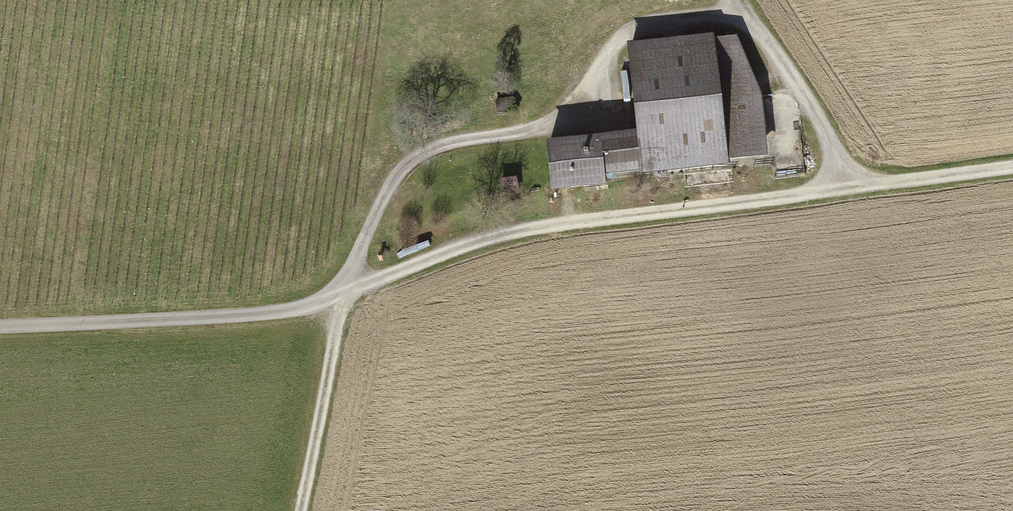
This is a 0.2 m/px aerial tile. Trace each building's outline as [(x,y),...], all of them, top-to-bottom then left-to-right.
[(738,37),(630,49),(639,136),(549,145),(554,198),(610,192),(610,184),(772,168),(763,97),(738,37)] [(787,92),(776,92),(777,103),(788,102),(787,92)] [(519,183),(499,185),(501,203),(521,201),(519,183)]
